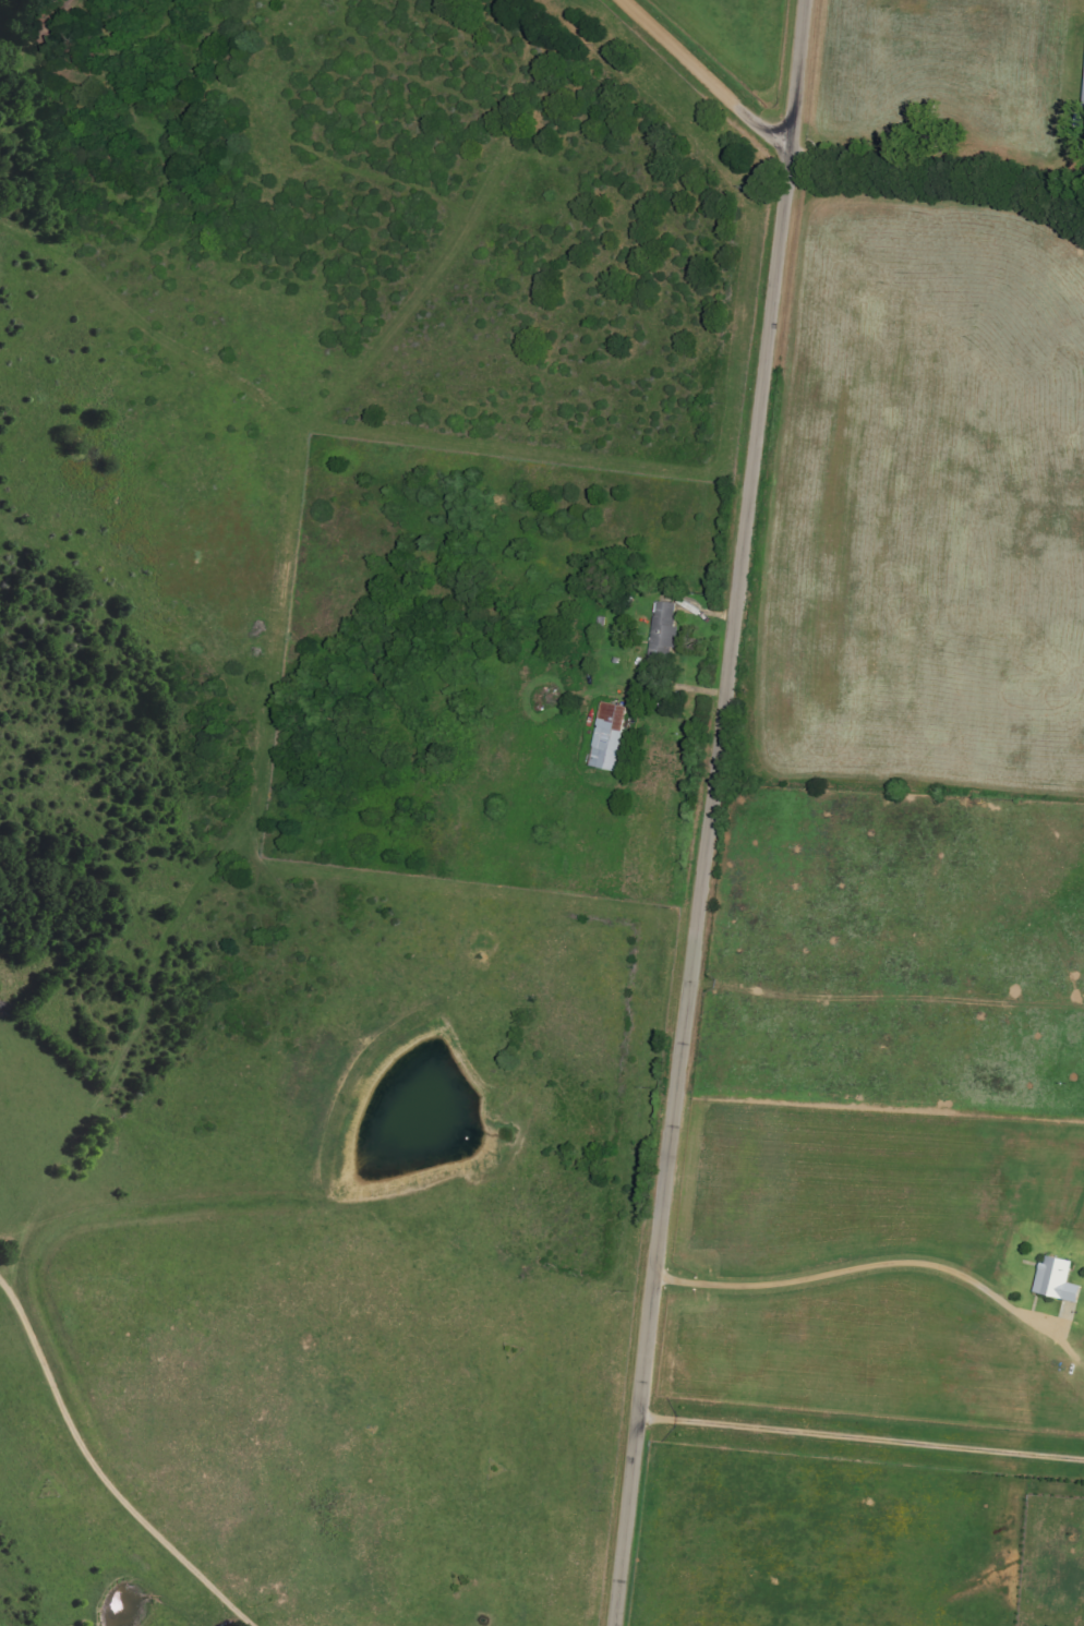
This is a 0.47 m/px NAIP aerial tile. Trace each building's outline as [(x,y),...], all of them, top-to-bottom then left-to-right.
[(677,604),(656,602),(650,652),(675,656),(679,626),(674,625),(677,604)] [(590,768),(616,772),(627,707),(602,703),(590,768)] [(1077,1304),(1081,1287),(1067,1284),(1072,1262),(1043,1255),(1035,1294),(1077,1304)]
